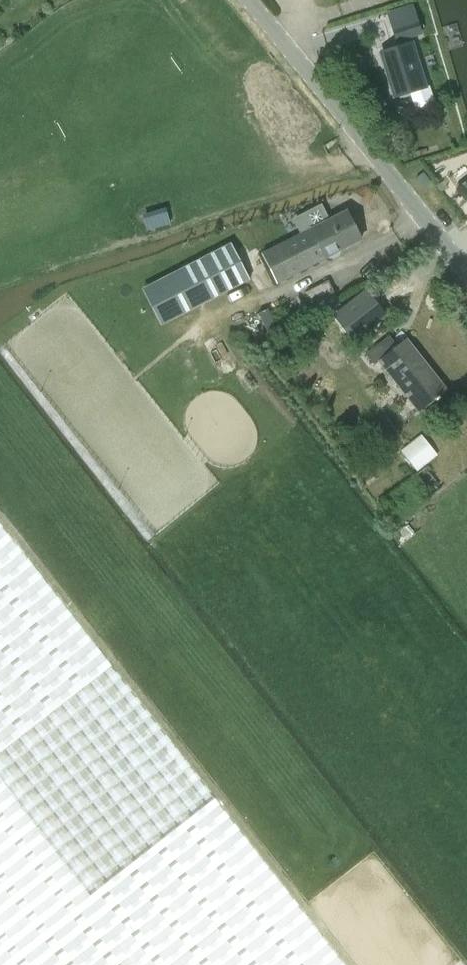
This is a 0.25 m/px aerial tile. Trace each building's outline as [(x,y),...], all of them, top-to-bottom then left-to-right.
[(396,40),(420,33),(415,19),(391,27),(396,40)] [(428,85),(424,86),(410,43),(380,52),(393,95),(409,90),(413,104),(415,106),(419,108),(429,104),(431,101),(432,98),(428,85)] [(456,189),(466,203),(466,180),(456,189)] [(299,234),(262,253),(277,281),(325,255),(331,257),(337,255),(339,249),(360,238),(346,210),(327,219),(320,204),(303,212),(291,217),(299,234)] [(147,225),(170,222),(168,207),(155,209),(156,211),(146,212),(147,225)] [(182,267),(157,280),(177,317),(182,314),(249,280),(230,242),(182,267)] [(310,301),(332,289),(327,279),(305,291),(310,301)] [(365,288),(331,315),(353,342),(387,316),(365,288)] [(417,410),(445,389),(406,338),(397,345),(388,334),(364,352),(373,364),(378,360),(417,410)] [(420,434),(400,450),(416,469),(436,454),(420,434)] [(0,525),(0,964),(344,964),(0,525)]
